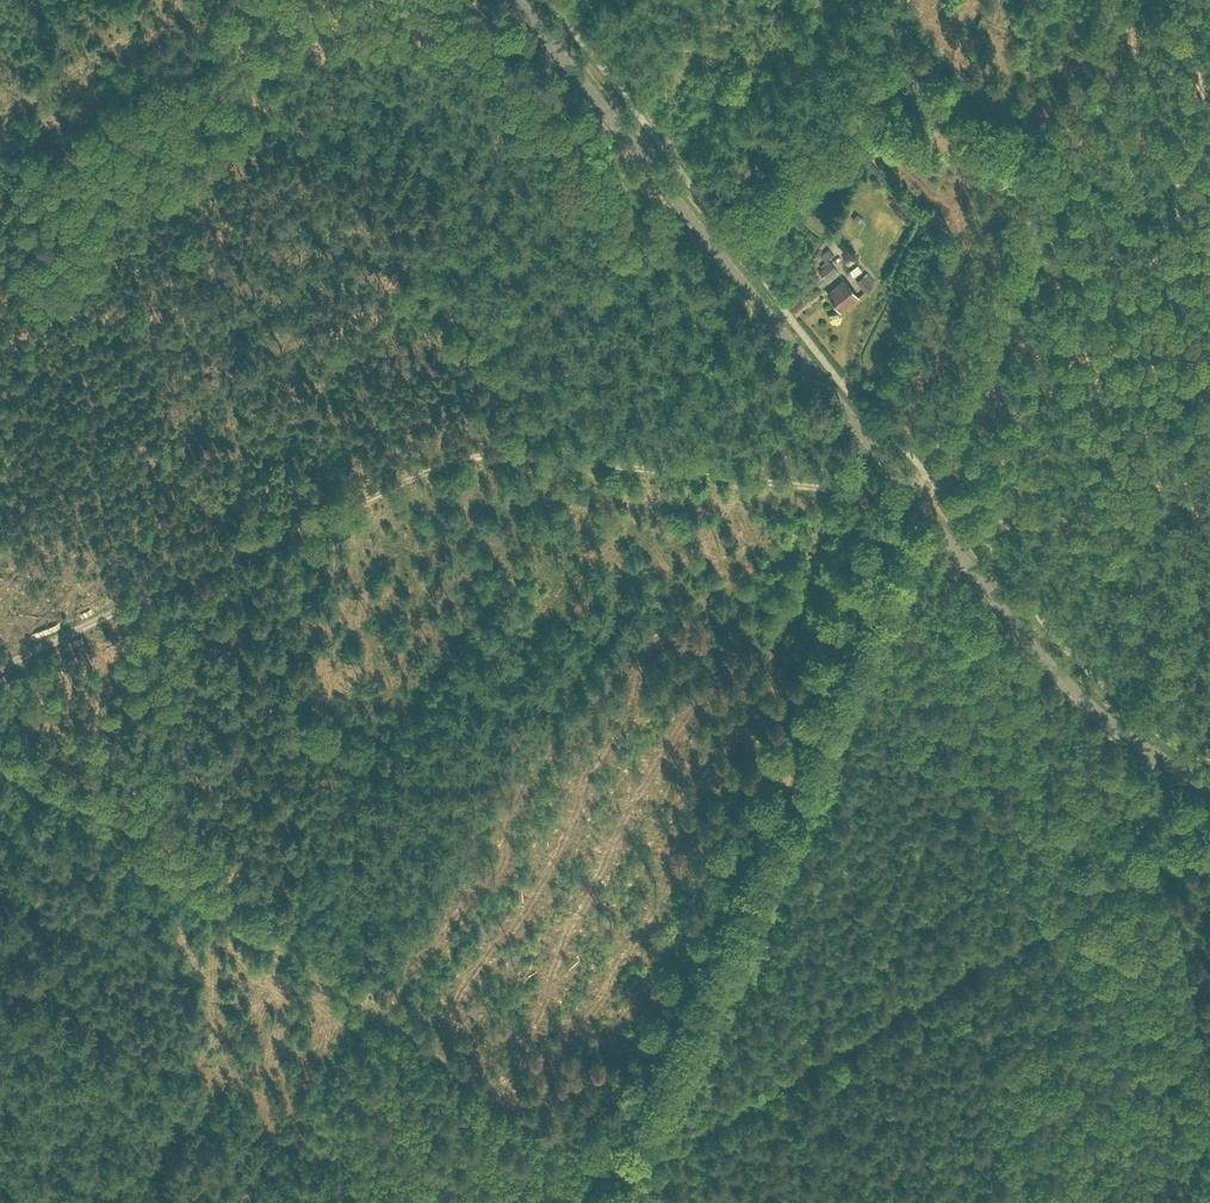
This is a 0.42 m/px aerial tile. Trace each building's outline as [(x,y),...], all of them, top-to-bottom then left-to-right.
[(825,279),(837,270),(828,259),(834,254),(829,248),(820,255),(825,261),(820,264),(823,267),(818,271),(825,279)] [(856,280),(865,292),(873,285),(872,284),(875,281),(867,272),(856,280)] [(844,280),(828,293),(841,310),(858,296),(844,280)]
